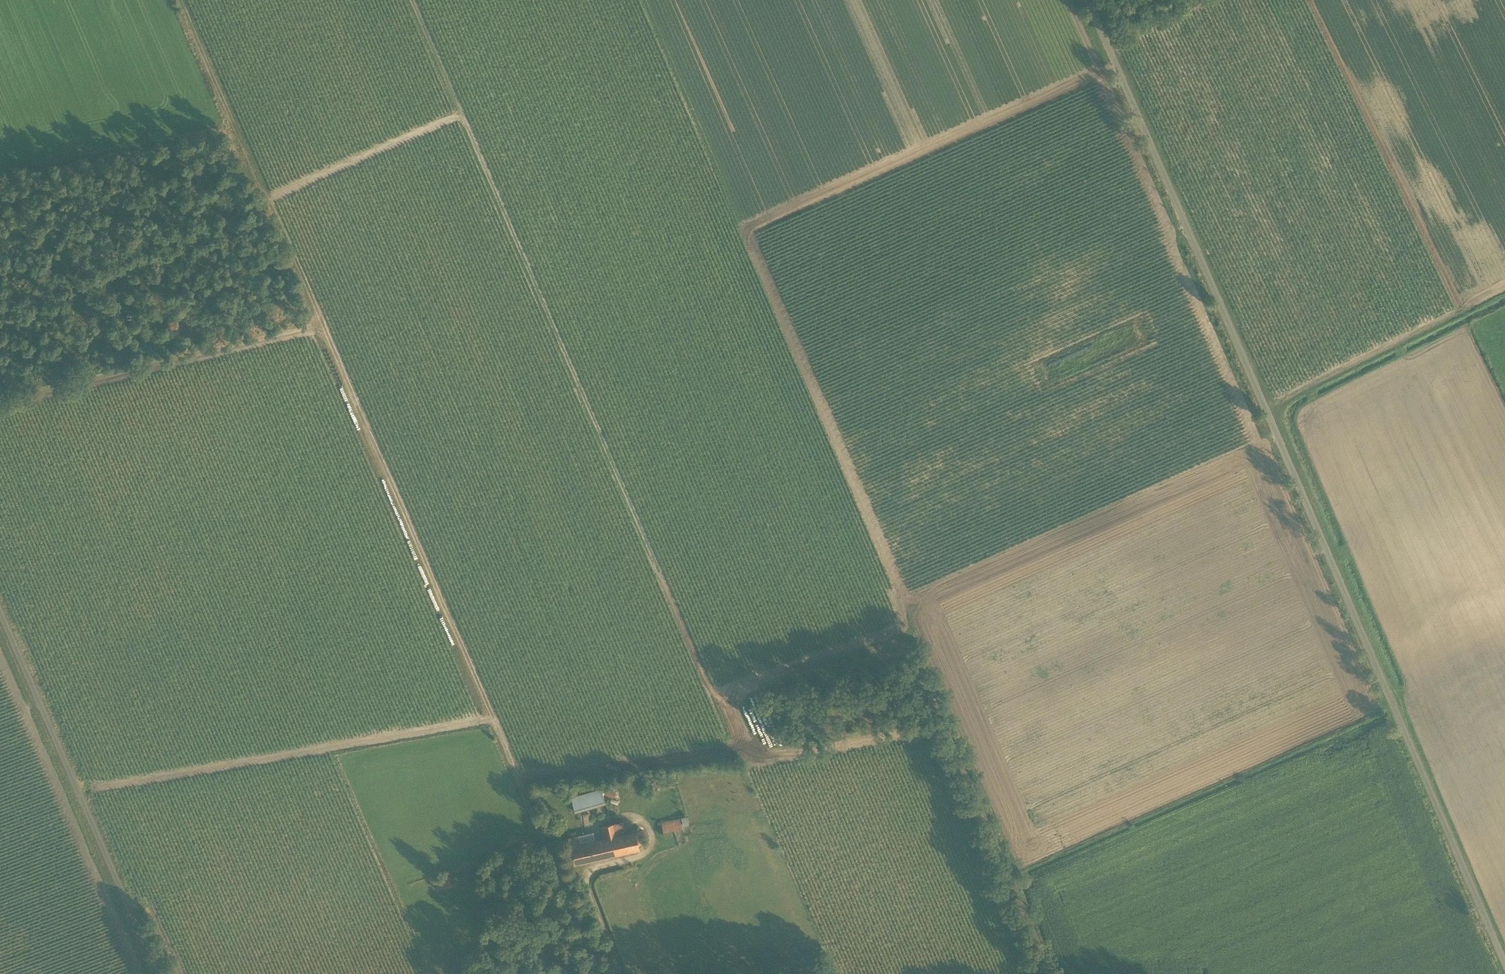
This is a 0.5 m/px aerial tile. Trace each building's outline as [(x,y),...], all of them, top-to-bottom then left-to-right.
[(602,788),(571,797),(575,812),(606,804),(602,788)] [(682,828),(682,826),(680,818),(661,822),(663,832),(682,828)] [(568,837),(569,839),(574,864),(639,849),(635,831),(617,836),(614,824),(602,827),(605,839),(580,844),(578,835),(568,837)]
